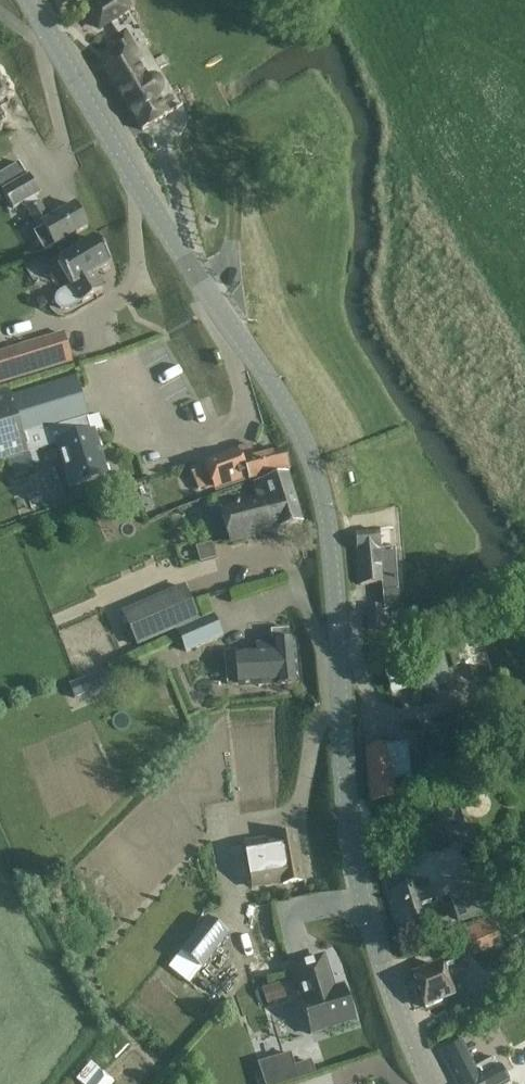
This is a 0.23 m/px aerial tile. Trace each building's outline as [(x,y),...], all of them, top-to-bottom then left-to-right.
[(110,22),(129,10),(123,0),(110,0),(90,12),(99,28),(110,22)] [(167,115),(157,98),(158,97),(159,96),(160,95),(160,93),(161,91),(161,90),(161,88),(160,87),(159,85),(158,84),(157,83),(156,82),(154,81),(153,81),(151,80),(150,80),(148,81),(146,81),(129,53),(134,51),(124,35),(110,44),(119,58),(104,67),(142,130),(167,115)] [(14,86),(0,59),(0,93),(14,86)] [(0,171),(0,179),(30,227),(60,209),(27,154),(0,171)] [(57,296),(56,301),(61,309),(65,310),(70,309),(81,302),(82,303),(102,291),(93,275),(111,263),(97,240),(58,263),(72,286),(60,293),(57,296)] [(13,350),(0,353),(0,385),(72,364),(70,357),(63,334),(13,350)] [(91,433),(87,419),(89,418),(76,376),(12,396),(10,389),(0,392),(0,463),(8,460),(15,481),(29,475),(23,455),(55,445),(91,433)] [(93,432),(91,433),(55,445),(56,448),(68,488),(107,476),(93,432)] [(205,462),(191,467),(198,486),(211,482),(215,493),(249,480),(269,473),(280,470),(290,467),(284,448),(274,451),(262,455),(255,457),(251,445),(205,461),(205,462)] [(229,543),(282,528),(303,521),(288,473),(252,484),(256,498),(219,509),(229,543)] [(383,606),(367,607),(368,629),(385,628),(383,611),(399,609),(392,551),(381,552),(379,531),(356,533),(357,553),(358,553),(360,585),(382,583),(383,606)] [(211,543),(195,548),(200,563),(216,559),(211,543)] [(217,575),(192,583),(198,601),(232,590),(227,573),(218,576),(217,575)] [(185,586),(122,613),(137,647),(199,620),(185,586)] [(213,615),(176,631),(186,653),(223,637),(213,615)] [(273,642),(256,644),(257,650),(225,653),(228,684),(258,681),(258,686),(277,684),(298,682),(294,639),(290,640),(289,629),(272,631),(273,642)] [(435,653),(411,661),(419,692),(443,686),(435,653)] [(403,665),(385,670),(392,693),(409,688),(403,665)] [(68,685),(71,694),(82,690),(83,696),(101,688),(95,674),(68,685)] [(367,749),(371,801),(390,800),(388,780),(422,777),(420,754),(409,756),(408,746),(367,749)] [(413,812),(427,852),(468,840),(456,799),(413,812)] [(252,887),(282,882),(282,884),(304,881),(295,833),(274,837),(274,839),(245,844),(252,887)] [(416,905),(428,901),(423,882),(389,892),(402,934),(423,927),(416,905)] [(479,918),(472,891),(449,897),(456,924),(479,918)] [(181,952),(201,968),(228,934),(208,918),(181,952)] [(492,929),(464,939),(471,957),(486,951),(495,947),(498,946),(492,929)] [(305,1018),(307,1017),(311,1032),(354,1019),(355,1021),(356,1020),(345,986),(344,986),(345,991),(334,994),(323,957),(294,967),(304,999),(300,1000),(305,1018)] [(466,994),(454,963),(441,967),(441,966),(413,976),(425,1009),(442,1002),(466,994)] [(289,981),(274,984),(278,1004),(294,1000),(289,981)] [(444,1054),(460,1083),(506,1083),(508,1083),(495,1060),(475,1071),(461,1045),(444,1054)] [(258,1064),(264,1083),(287,1083),(315,1075),(311,1061),(295,1067),(291,1053),(258,1064)] [(90,1062),(76,1080),(81,1083),(112,1083),(114,1082),(90,1062)]
